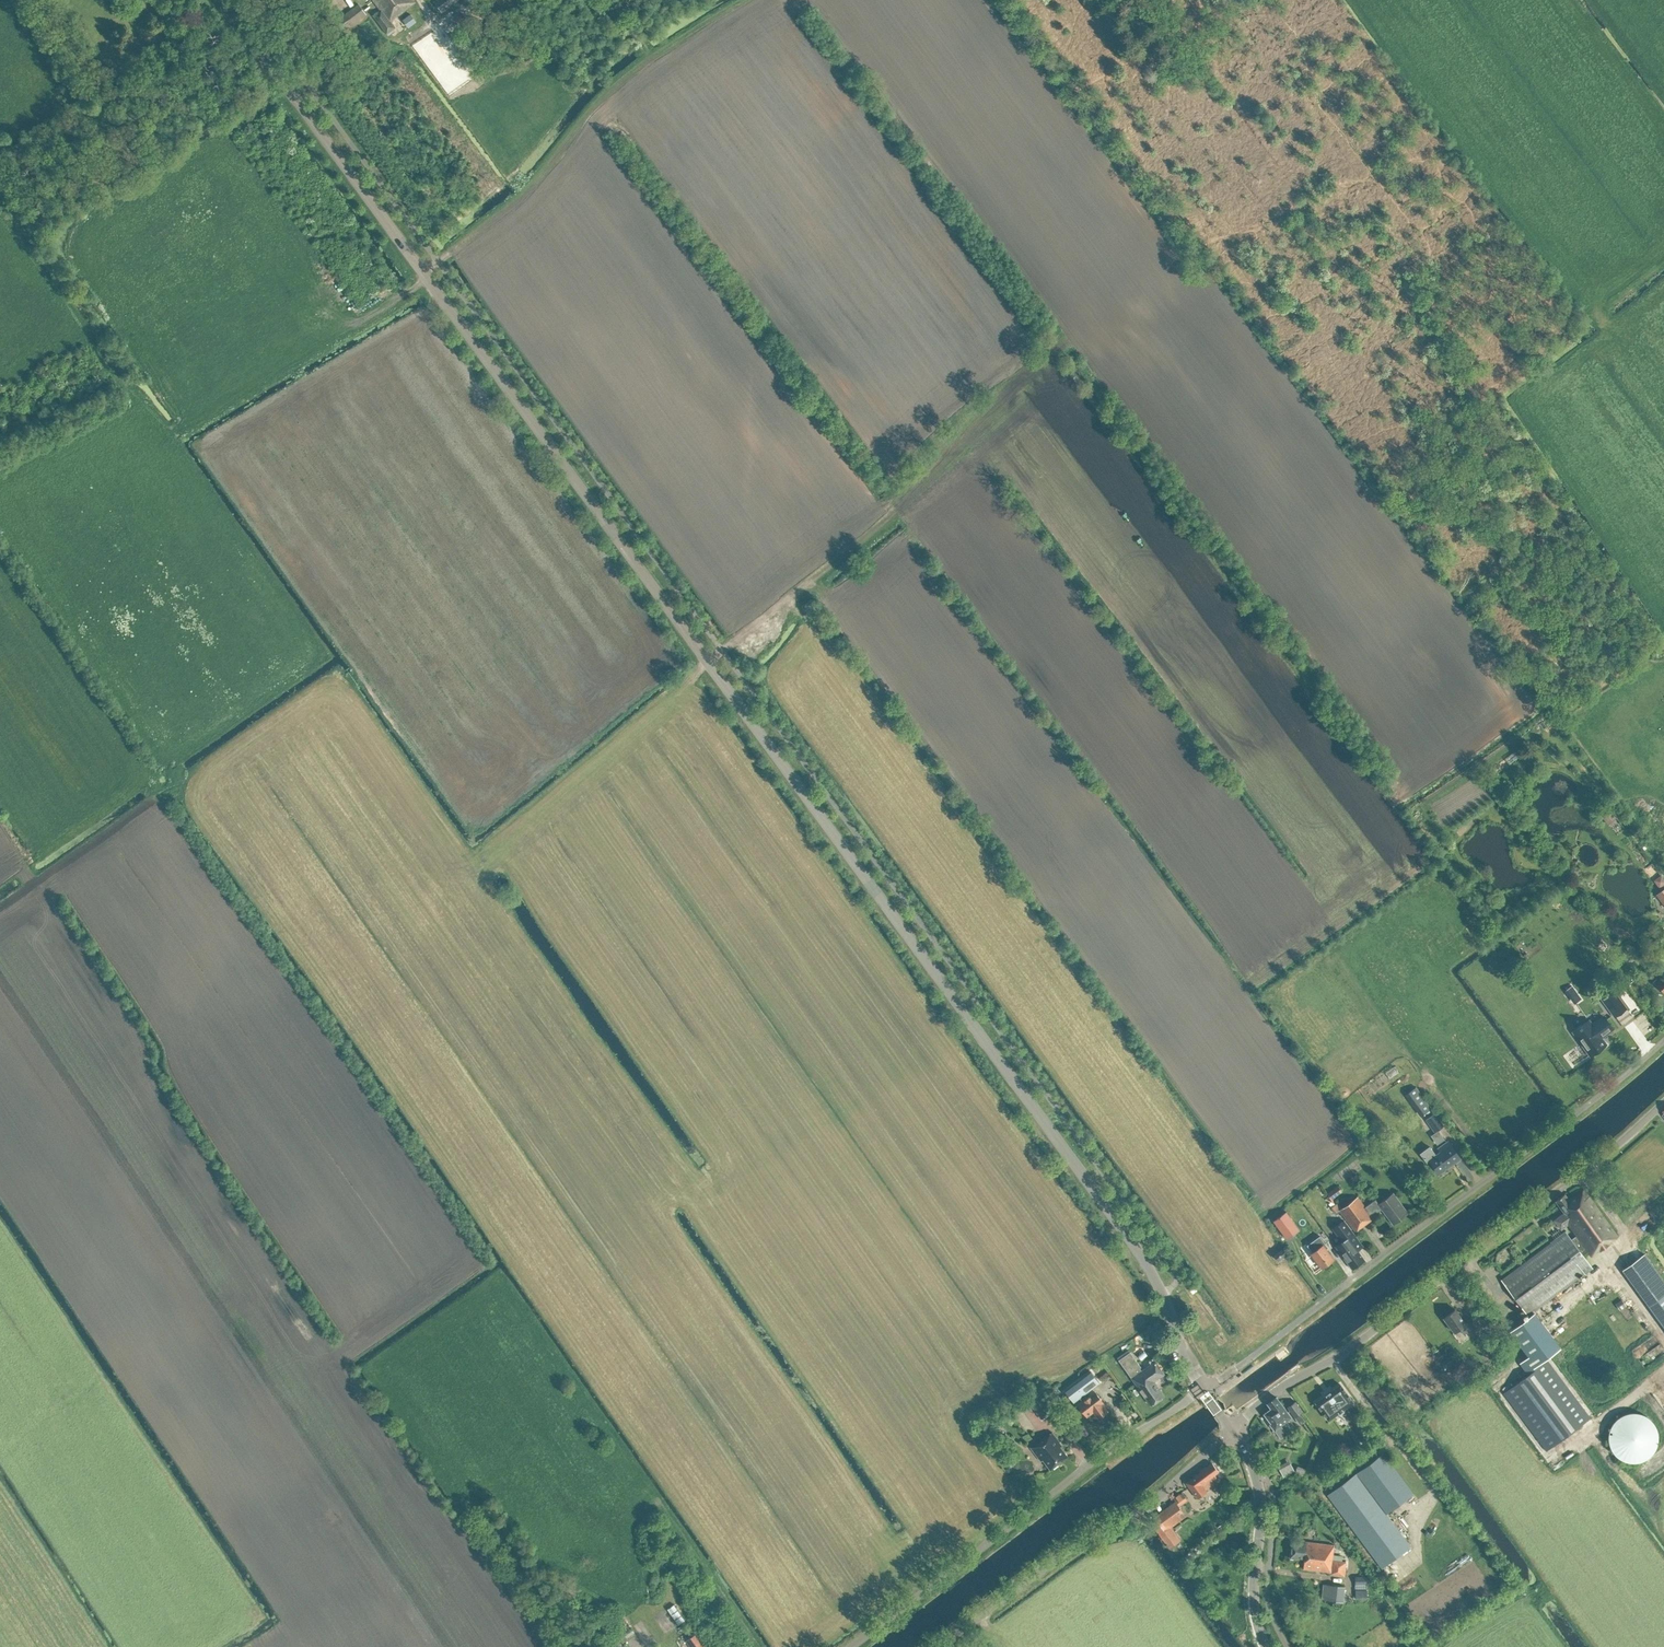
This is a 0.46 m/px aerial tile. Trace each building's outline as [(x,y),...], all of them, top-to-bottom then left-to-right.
[(382,10),(374,15),(388,33),(396,27),(391,21),(415,2),(414,0),(375,0),(382,10)] [(433,0),(442,13),(459,0),(433,0)] [(353,26),(367,15),(359,4),(345,15),(353,26)] [(414,11),(405,18),(412,26),(420,19),(414,11)] [(466,37),(457,43),(472,65),(482,59),(466,37)] [(1617,817),(1607,805),(1598,813),(1607,824),(1617,817)] [(1659,945),(1652,951),(1661,963),(1663,960),(1663,951),(1659,945)] [(1657,980),(1656,979),(1652,982),(1658,989),(1659,988),(1663,994),(1663,974),(1657,980)] [(1571,983),(1564,988),(1574,1002),(1581,997),(1571,983)] [(1622,1004),(1619,999),(1612,990),(1601,998),(1608,1007),(1611,1011),(1622,1004)] [(1579,1027),(1573,1031),(1589,1054),(1590,1054),(1605,1044),(1600,1037),(1612,1028),(1603,1016),(1591,1024),(1588,1020),(1581,1026),(1580,1025),(1579,1026),(1579,1027)] [(1416,1086),(1404,1094),(1420,1116),(1431,1108),(1416,1086)] [(1435,1111),(1425,1119),(1434,1131),(1444,1124),(1435,1111)] [(1460,1158),(1448,1141),(1438,1148),(1440,1151),(1436,1155),(1429,1146),(1419,1153),(1427,1163),(1430,1161),(1439,1173),(1460,1158)] [(1342,1191),(1337,1185),(1327,1192),(1331,1198),(1342,1191)] [(1535,1367),(1533,1365),(1559,1346),(1533,1310),(1591,1267),(1583,1255),(1587,1251),(1591,1256),(1617,1236),(1583,1189),(1569,1200),(1564,1193),(1555,1200),(1564,1212),(1554,1220),(1560,1229),(1567,1224),(1576,1235),(1571,1239),(1565,1231),(1501,1279),(1529,1315),(1510,1330),(1529,1355),(1520,1362),(1528,1372),(1535,1367)] [(1408,1213),(1393,1192),(1378,1203),(1375,1199),(1365,1206),(1357,1196),(1339,1209),(1355,1231),(1373,1218),(1372,1216),(1382,1209),(1393,1223),(1408,1213)] [(1285,1210),(1273,1218),(1286,1236),(1298,1227),(1285,1210)] [(1363,1246),(1344,1220),(1332,1228),(1341,1241),(1334,1246),(1352,1269),(1365,1259),(1358,1250),(1363,1246)] [(1319,1235),(1306,1244),(1312,1252),(1311,1253),(1321,1267),(1333,1258),(1326,1248),(1328,1246),(1325,1243),(1320,1236),(1319,1235)] [(1277,1260),(1285,1254),(1282,1249),(1274,1255),(1277,1260)] [(1663,1294),(1663,1281),(1643,1252),(1622,1268),(1649,1305),(1663,1294)] [(1192,1284),(1188,1287),(1192,1293),(1196,1290),(1192,1284)] [(1649,1305),(1663,1325),(1663,1294),(1649,1305)] [(1622,1298),(1616,1302),(1620,1309),(1627,1304),(1622,1298)] [(1465,1323),(1455,1309),(1443,1317),(1454,1331),(1459,1328),(1463,1334),(1472,1327),(1473,1330),(1480,1325),(1473,1316),(1467,1321),(1465,1323)] [(1486,1347),(1497,1339),(1491,1330),(1480,1338),(1486,1347)] [(1141,1370),(1139,1367),(1140,1366),(1130,1351),(1119,1359),(1151,1404),(1164,1395),(1153,1380),(1163,1373),(1155,1361),(1141,1370)] [(1547,1359),(1535,1367),(1528,1372),(1503,1391),(1546,1450),(1590,1417),(1547,1359)] [(1091,1371),(1065,1391),(1073,1401),(1099,1381),(1091,1371)] [(1315,1402),(1321,1410),(1328,1419),(1353,1401),(1340,1384),(1315,1402)] [(1087,1416),(1093,1411),(1098,1417),(1107,1410),(1102,1404),(1104,1403),(1094,1391),(1078,1404),(1087,1416)] [(1052,1411),(1039,1393),(1028,1401),(1041,1419),(1052,1411)] [(1280,1438),(1286,1433),(1280,1424),(1291,1416),(1276,1397),(1267,1403),(1271,1408),(1264,1413),(1271,1423),(1270,1423),(1280,1438)] [(1299,1424),(1304,1420),(1299,1413),(1302,1411),(1295,1401),(1287,1407),(1299,1424)] [(1617,1464),(1658,1448),(1642,1407),(1601,1423),(1617,1464)] [(1062,1445),(1052,1431),(1046,1436),(1045,1435),(1030,1447),(1041,1461),(1043,1459),(1050,1469),(1067,1456),(1060,1446),(1062,1445)] [(1381,1566),(1410,1545),(1385,1513),(1411,1493),(1383,1454),(1327,1494),(1381,1566)] [(1295,1472),(1289,1460),(1277,1465),(1283,1478),(1295,1472)] [(1218,1471),(1212,1462),(1205,1467),(1204,1466),(1199,1470),(1200,1471),(1194,1475),(1195,1477),(1189,1482),(1193,1487),(1191,1489),(1197,1497),(1206,1491),(1205,1489),(1218,1479),(1214,1474),(1218,1471)] [(1156,1519),(1152,1522),(1170,1548),(1182,1540),(1172,1526),(1186,1515),(1175,1501),(1154,1516),(1156,1519)] [(1305,1542),(1291,1541),(1289,1557),(1304,1559),(1303,1568),(1330,1571),(1330,1573),(1344,1574),(1346,1561),(1342,1560),(1343,1556),(1332,1555),(1333,1544),(1305,1541),(1305,1542)] [(1355,1575),(1354,1589),(1366,1589),(1366,1575),(1355,1575)] [(1324,1582),(1323,1598),(1343,1599),(1344,1583),(1324,1582)] [(683,1590),(672,1590),(672,1602),(683,1602),(683,1590)] [(697,1633),(686,1640),(691,1646),(707,1646),(697,1633)]
